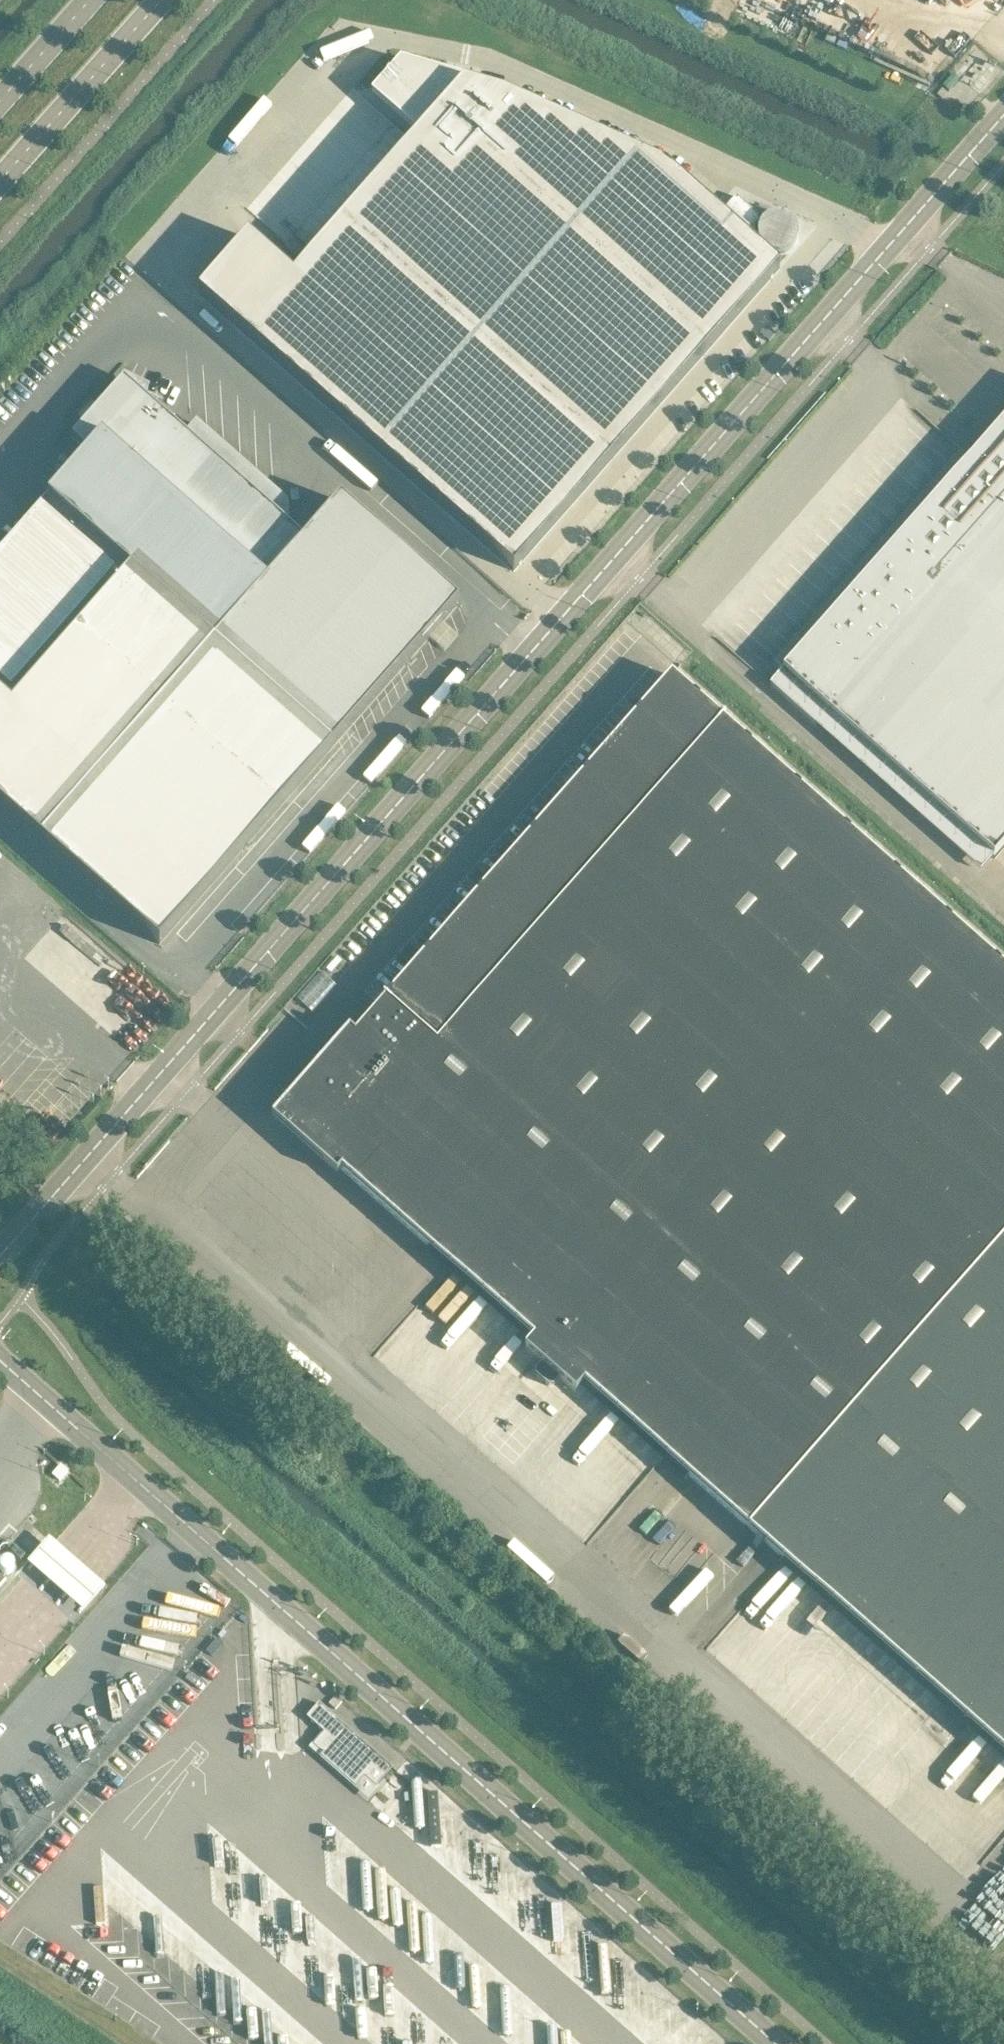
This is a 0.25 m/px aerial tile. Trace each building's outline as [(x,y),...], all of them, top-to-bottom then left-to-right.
[(248,238),(199,294),(514,571),(780,269),(745,239),(762,220),(736,198),(720,216),(666,169),(507,97),(508,93),(466,81),(465,82),(401,63),(374,96),(419,135),(293,277),(248,238)] [(758,231),(758,235),(758,239),(759,243),(761,246),(764,249),(767,252),(770,254),(774,255),(778,255),(782,255),(786,253),(789,252),(792,249),(795,246),(796,242),(797,238),(798,234),(797,230),(796,226),(793,223),(791,220),(787,218),(783,216),(779,215),(775,215),(771,216),(768,218),(764,220),(762,224),(760,227),(758,231)] [(767,327),(760,334),(769,342),(775,334),(767,327)] [(42,841),(161,944),(332,749),(458,605),(341,501),(306,540),(289,525),(288,502),(272,503),(271,488),(256,488),(255,473),(239,474),(238,458),(223,459),(222,444),(206,445),(205,429),(189,430),(189,437),(186,434),(144,397),(124,380),(73,438),(89,452),(48,499),(53,502),(16,544),(36,561),(0,601),(0,602),(0,804),(42,841)] [(783,671),(770,686),(816,726),(829,711),(994,856),(1003,845),(1003,420),(783,671)] [(283,1118),(534,1338),(525,1349),(541,1363),(535,1370),(536,1375),(542,1381),(549,1386),(554,1386),(560,1379),(576,1394),(585,1383),(1003,1753),(1003,968),(672,676),(283,1118)] [(106,1587),(50,1538),(29,1561),(85,1611),(106,1587)] [(319,1703),(307,1717),(325,1733),(314,1745),(323,1753),(319,1757),(320,1758),(321,1757),(356,1787),(365,1776),(393,1801),(404,1789),(403,1777),(319,1703)]
